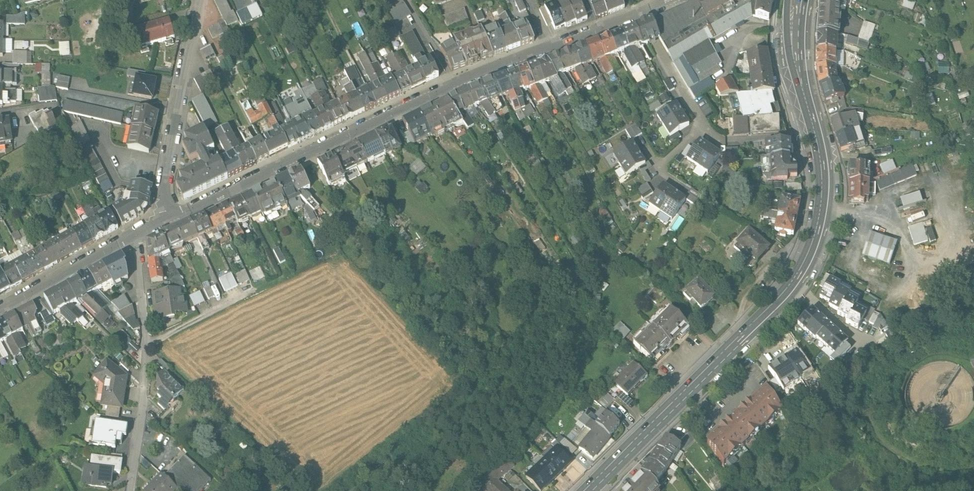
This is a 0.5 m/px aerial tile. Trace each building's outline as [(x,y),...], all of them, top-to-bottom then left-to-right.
[(226,0),(213,0),(224,21),(226,26),(238,19),(233,10),(231,11),(226,0)] [(514,1),(519,13),(526,10),(521,0),(517,0),(514,1)] [(569,6),(566,0),(556,5),(558,8),(565,25),(566,26),(576,22),(569,6)] [(589,3),(596,20),(608,15),(602,0),(597,0),(589,3)] [(608,15),(624,8),(621,0),(602,0),(608,15)] [(696,2),(705,18),(721,9),(716,0),(700,0),(696,2)] [(721,9),(705,18),(711,29),(737,14),(729,0),(716,0),(721,9)] [(737,14),(748,8),(749,3),(748,0),(729,0),(737,14)] [(755,18),(769,20),(772,0),(758,0),(755,18)] [(819,4),(837,10),(838,6),(839,0),(820,0),(819,4)] [(904,8),(915,12),(918,4),(909,0),(907,0),(904,8)] [(577,23),(587,19),(579,2),(569,6),(576,22),(577,23)] [(681,9),(652,21),(659,39),(659,40),(694,100),(714,89),(709,81),(721,74),(717,68),(721,66),(709,44),(752,19),(749,3),(748,8),(737,14),(711,29),(705,18),(696,2),(681,9)] [(837,10),(819,4),(818,17),(817,27),(839,28),(840,11),(837,10)] [(852,9),(843,6),(841,7),(838,6),(837,10),(840,11),(850,15),(852,9)] [(246,7),(236,12),(242,24),(252,19),(246,7)] [(463,8),(442,17),(447,28),(468,20),(463,8)] [(554,30),(565,25),(558,8),(547,13),(554,30)] [(509,13),(505,14),(508,22),(515,19),(511,12),(509,13)] [(16,17),(6,17),(6,25),(24,25),(24,13),(16,17)] [(133,16),(125,14),(122,22),(130,24),(133,16)] [(501,16),(499,17),(502,24),(508,22),(505,14),(501,16)] [(526,24),(516,28),(516,23),(515,19),(508,22),(520,46),(534,41),(526,24)] [(169,20),(133,31),(138,48),(174,38),(169,20)] [(224,21),(208,28),(213,38),(219,35),(229,31),(226,26),(224,21)] [(645,24),(634,28),(641,45),(642,47),(655,42),(659,40),(659,39),(652,21),(645,24)] [(520,46),(508,22),(502,24),(504,27),(507,30),(500,33),(499,33),(506,52),(520,46)] [(876,28),(864,24),(858,41),(858,42),(870,45),(876,28)] [(839,28),(817,27),(817,37),(836,37),(838,37),(839,28)] [(497,28),(483,33),(493,56),(506,52),(499,33),(500,33),(497,28)] [(641,45),(634,28),(622,33),(629,50),(634,59),(639,56),(636,51),(634,48),(641,45)] [(483,33),(481,30),(454,41),(455,42),(467,66),(493,56),(483,33)] [(229,31),(219,35),(227,50),(236,46),(229,31)] [(629,50),(622,33),(610,37),(617,54),(624,52),(624,56),(628,63),(634,60),(634,59),(629,50)] [(617,54),(610,37),(598,42),(605,59),(609,66),(610,67),(615,64),(613,59),(610,57),(617,54)] [(836,37),(817,37),(817,44),(816,52),(840,53),(841,53),(841,45),(835,45),(836,37)] [(417,50),(410,38),(403,42),(410,54),(416,50),(417,50)] [(858,41),(847,38),(845,45),(853,47),(854,46),(857,48),(858,42),(858,41)] [(452,71),(467,66),(455,42),(440,50),(452,71)] [(598,42),(586,46),(593,63),(601,60),(600,64),(603,70),(609,66),(605,59),(598,42)] [(68,43),(60,44),(61,55),(69,55),(68,43)] [(292,44),(285,48),(289,56),(296,53),(292,44)] [(210,46),(200,51),(206,62),(216,56),(210,46)] [(593,63),(586,46),(574,51),(580,68),(585,76),(591,72),(588,68),(587,66),(588,65),(593,63)] [(416,50),(410,54),(413,59),(419,56),(416,50)] [(580,68),(574,51),(562,55),(568,72),(575,70),(576,73),(579,79),(585,76),(580,68)] [(768,56),(767,51),(757,51),(757,70),(751,70),(748,78),(753,78),(771,77),(768,56)] [(27,52),(13,52),(13,64),(23,65),(31,65),(31,53),(28,53),(27,52)] [(840,53),(816,52),(816,59),(816,68),(834,69),(835,69),(835,59),(840,59),(840,53)] [(227,53),(217,58),(221,67),(231,62),(227,53)] [(373,54),(366,58),(371,67),(377,64),(373,54)] [(568,72),(562,55),(547,61),(561,86),(567,82),(564,77),(560,75),(568,72)] [(365,70),(371,67),(366,58),(365,56),(359,59),(365,70)] [(393,56),(387,59),(390,64),(396,61),(394,57),(393,56)] [(430,60),(423,63),(419,56),(413,59),(417,66),(426,83),(439,77),(430,60)] [(639,56),(634,59),(634,60),(638,67),(641,65),(644,64),(639,56)] [(416,69),(410,72),(402,58),(396,61),(411,90),(424,84),(416,69)] [(634,60),(628,63),(632,70),(635,69),(638,67),(634,60)] [(411,90),(396,61),(390,64),(396,75),(398,77),(392,80),(400,96),(411,90)] [(561,86),(547,61),(541,63),(537,64),(544,83),(551,81),(551,83),(555,90),(562,87),(561,86)] [(13,64),(7,64),(7,71),(19,71),(19,75),(23,75),(23,65),(13,64)] [(377,64),(371,67),(373,72),(380,69),(378,66),(377,64)] [(544,83),(537,64),(527,68),(535,87),(539,95),(539,96),(544,93),(542,88),(538,86),(544,83)] [(615,64),(610,67),(613,73),(620,70),(618,67),(615,64)] [(50,65),(42,65),(42,89),(51,89),(50,87),(50,65)] [(609,66),(603,70),(607,76),(609,75),(613,73),(610,67),(609,66)] [(371,67),(365,70),(366,73),(367,75),(373,72),(371,67)] [(345,73),(348,80),(350,83),(356,80),(356,81),(359,80),(353,68),(345,73)] [(527,68),(518,72),(523,89),(524,91),(531,88),(530,91),(534,98),(535,98),(539,95),(535,87),(527,68)] [(834,69),(816,68),(818,78),(819,87),(837,84),(834,69)] [(391,79),(384,82),(384,79),(380,69),(373,72),(379,85),(388,101),(400,96),(392,80),(391,79)] [(156,82),(145,80),(146,74),(128,71),(127,77),(137,79),(134,96),(152,99),(156,82)] [(211,71),(195,79),(200,89),(216,81),(214,77),(211,72),(211,71)] [(379,85),(373,72),(367,75),(372,85),(375,87),(368,90),(377,107),(388,101),(379,85)] [(518,72),(505,76),(513,93),(517,103),(522,100),(519,94),(517,92),(523,89),(518,72)] [(591,72),(585,76),(589,82),(591,81),(595,79),(591,72)] [(70,88),(71,76),(59,75),(58,87),(70,88)] [(513,93),(505,76),(494,81),(502,97),(509,94),(509,98),(512,105),(512,104),(517,103),(513,93)] [(585,76),(579,79),(583,86),(585,84),(589,82),(585,76)] [(774,94),(771,77),(753,78),(756,95),(774,94)] [(312,84),(313,87),(318,96),(324,92),(327,91),(321,79),(312,84)] [(348,80),(340,84),(343,91),(345,91),(352,87),(350,83),(348,80)] [(368,90),(361,93),(361,90),(356,81),(356,80),(350,83),(352,87),(356,95),(365,112),(377,107),(368,90)] [(668,80),(663,83),(669,93),(674,90),(668,80)] [(494,81),(480,86),(487,103),(491,109),(497,106),(495,103),(493,100),(502,97),(494,81)] [(729,81),(715,89),(720,98),(736,97),(738,97),(729,81)] [(567,82),(561,86),(562,87),(565,92),(571,89),(567,82)] [(837,84),(819,87),(824,100),(825,106),(842,100),(837,84)] [(480,86),(468,91),(474,106),(475,107),(482,105),(482,107),(485,112),(491,109),(487,103),(480,86)] [(313,87),(304,91),(309,100),(312,99),(318,96),(313,87)] [(352,87),(345,91),(347,96),(350,98),(343,102),(337,105),(346,122),(365,112),(356,95),(352,87)] [(562,87),(555,90),(559,96),(565,92),(562,87)] [(0,88),(0,104),(2,104),(2,103),(10,103),(10,102),(16,102),(16,90),(2,90),(3,88),(0,88)] [(42,89),(39,89),(39,104),(57,101),(51,89),(42,89)] [(468,91),(456,95),(462,111),(474,106),(468,91)] [(314,116),(306,101),(301,92),(295,95),(297,99),(293,101),(295,105),(303,121),(302,121),(311,138),(322,133),(314,116)] [(324,92),(318,96),(321,102),(328,99),(324,92)] [(544,93),(539,96),(543,102),(548,100),(544,93)] [(756,95),(749,96),(756,119),(781,118),(774,94),(756,95)] [(203,95),(192,101),(206,128),(215,123),(217,122),(203,95)] [(539,96),(539,95),(535,98),(539,105),(543,102),(539,96)] [(318,96),(312,99),(316,106),(321,103),(321,102),(318,96)] [(738,97),(736,97),(743,120),(750,120),(756,119),(749,96),(738,97)] [(262,100),(255,103),(256,105),(258,110),(266,106),(263,98),(262,99),(262,100)] [(346,122),(337,105),(331,108),(331,105),(328,99),(321,102),(321,103),(334,127),(346,122)] [(447,100),(432,107),(444,131),(453,126),(453,127),(463,123),(461,120),(447,100)] [(123,114),(65,101),(63,112),(121,125),(123,114)] [(250,108),(248,103),(242,106),(249,119),(255,116),(250,108)] [(334,127),(321,103),(316,106),(318,111),(321,113),(314,116),(322,133),(334,127)] [(258,110),(256,105),(250,108),(255,116),(260,113),(258,110)] [(302,121),(303,121),(295,105),(285,110),(293,126),(292,126),(301,143),(311,138),(302,121)] [(676,105),(657,117),(664,128),(682,116),(676,105)] [(274,106),(268,109),(272,116),(274,120),(280,116),(274,106)] [(497,106),(491,109),(495,115),(498,112),(500,111),(497,106)] [(432,107),(419,113),(429,135),(434,133),(436,136),(444,132),(444,131),(432,107)] [(157,113),(137,109),(133,127),(153,132),(157,113)] [(255,116),(249,119),(252,126),(259,123),(264,120),(272,116),(268,109),(260,113),(255,116)] [(491,109),(485,112),(489,118),(491,117),(495,115),(491,109)] [(44,113),(43,111),(36,115),(41,124),(35,127),(36,127),(40,135),(57,126),(51,114),(47,111),(44,113)] [(36,115),(35,113),(29,116),(35,128),(36,127),(35,127),(41,124),(36,115)] [(419,113),(403,121),(408,133),(413,143),(429,135),(419,113)] [(280,116),(274,120),(277,126),(283,123),(280,116)] [(467,116),(461,120),(463,123),(468,130),(472,127),(474,126),(467,116)] [(682,116),(664,128),(670,138),(678,134),(689,127),(682,116)] [(756,119),(750,120),(751,137),(786,135),(781,118),(756,119)] [(845,118),(831,123),(833,130),(836,138),(854,132),(855,132),(858,132),(856,124),(848,127),(845,118)] [(0,121),(0,145),(4,145),(4,143),(12,142),(9,120),(0,121)] [(264,120),(259,123),(267,139),(274,135),(273,134),(270,132),(269,130),(265,124),(264,120)] [(274,120),(265,124),(269,130),(277,126),(274,120)] [(743,120),(733,121),(732,121),(733,138),(743,137),(743,120)] [(750,120),(743,120),(743,137),(751,137),(750,120)] [(93,146),(80,122),(71,129),(89,164),(97,159),(90,148),(93,146)] [(292,126),(284,130),(285,126),(283,123),(277,126),(288,149),(301,143),(292,126)] [(635,124),(625,130),(631,141),(642,134),(635,124)] [(267,139),(261,142),(270,158),(288,149),(277,126),(269,130),(270,132),(273,134),(274,135),(267,139)] [(153,132),(133,127),(128,149),(149,153),(153,132)] [(202,164),(203,166),(210,162),(206,154),(214,149),(212,146),(203,128),(184,137),(188,144),(183,146),(190,161),(199,157),(200,159),(199,161),(200,163),(202,164)] [(230,133),(227,128),(221,131),(225,139),(229,145),(235,142),(230,133)] [(400,148),(391,130),(388,131),(387,129),(375,135),(384,152),(388,149),(389,153),(392,152),(398,154),(400,148)] [(215,134),(219,142),(225,139),(221,131),(215,134)] [(234,131),(230,133),(235,142),(240,152),(244,150),(234,131)] [(243,133),(241,134),(243,140),(250,136),(247,131),(243,133)] [(854,132),(836,138),(838,145),(840,153),(855,148),(852,140),(856,138),(854,132)] [(413,143),(408,133),(403,135),(408,147),(414,144),(413,143)] [(670,138),(668,140),(671,145),(681,139),(678,134),(670,138)] [(375,135),(358,143),(366,160),(384,152),(375,135)] [(261,142),(253,145),(253,142),(250,136),(243,140),(248,148),(257,164),(270,158),(261,142)] [(856,138),(852,140),(855,148),(863,145),(860,137),(856,138)] [(225,139),(219,142),(223,149),(229,146),(229,145),(225,139)] [(789,144),(783,144),(783,141),(771,142),(771,145),(766,145),(766,153),(759,153),(759,161),(760,161),(770,160),(791,159),(791,151),(789,151),(789,149),(789,144)] [(219,142),(212,146),(214,149),(216,153),(223,149),(219,142)] [(244,150),(240,152),(235,142),(229,145),(229,146),(234,155),(243,171),(257,164),(248,148),(244,150)] [(700,142),(686,161),(697,168),(710,150),(700,142)] [(366,160),(358,143),(345,150),(349,159),(351,158),(356,168),(367,163),(366,160)] [(632,144),(613,155),(620,166),(639,154),(632,144)] [(234,155),(229,146),(223,149),(226,155),(228,158),(220,162),(228,178),(229,178),(243,171),(234,155)] [(890,148),(872,152),(873,158),(891,155),(890,148)] [(349,159),(345,150),(333,155),(343,175),(356,168),(351,158),(349,159)] [(710,150),(697,168),(707,176),(720,157),(710,150)] [(737,151),(726,151),(726,162),(738,162),(737,151)] [(759,152),(750,152),(750,161),(759,161),(759,153),(759,152)] [(639,154),(620,166),(626,177),(638,170),(645,165),(639,154)] [(343,175),(333,155),(318,163),(329,186),(336,182),(339,189),(344,187),(343,185),(347,183),(346,182),(343,175)] [(791,159),(770,160),(771,170),(772,183),(787,182),(787,179),(797,179),(796,174),(796,170),(796,168),(793,165),(791,165),(791,159)] [(770,160),(760,161),(760,170),(771,170),(770,160)] [(203,166),(179,177),(182,184),(177,186),(183,200),(228,178),(220,162),(220,161),(214,163),(213,161),(210,162),(203,166)] [(892,161),(879,166),(884,177),(893,173),(896,172),(892,161)] [(419,162),(410,167),(415,173),(424,168),(419,162)] [(645,165),(638,170),(641,175),(645,172),(652,168),(648,163),(645,165)] [(101,165),(91,170),(99,185),(109,180),(101,165)] [(912,166),(900,171),(904,178),(915,173),(912,166)] [(864,167),(858,167),(851,167),(848,167),(848,175),(850,175),(850,178),(850,183),(868,183),(868,167),(864,167)] [(310,189),(301,171),(295,174),(289,177),(298,195),(300,198),(306,204),(311,199),(307,195),(306,196),(302,193),(310,189)] [(896,172),(893,173),(896,181),(904,178),(900,171),(896,172)] [(645,172),(641,175),(647,184),(651,182),(645,172)] [(884,177),(875,181),(879,189),(896,181),(893,173),(884,177)] [(298,195),(289,177),(276,183),(287,204),(300,198),(298,195)] [(127,197),(125,204),(124,204),(113,209),(123,226),(144,215),(143,214),(145,213),(146,211),(147,210),(148,208),(151,194),(152,187),(133,183),(130,197),(127,197)] [(276,183),(252,194),(262,214),(263,216),(269,213),(270,214),(288,206),(287,204),(276,183)] [(850,191),(850,202),(867,202),(868,197),(875,197),(875,184),(868,183),(850,183),(850,191)] [(647,184),(637,190),(643,200),(653,194),(647,184)] [(663,186),(649,205),(660,214),(674,194),(663,186)] [(801,186),(785,186),(785,194),(801,194),(801,186)] [(701,197),(691,190),(684,200),(694,207),(701,197)] [(905,199),(908,209),(928,203),(925,193),(905,199)] [(262,214),(252,194),(241,199),(250,219),(262,214)] [(674,194),(660,214),(671,222),(685,202),(674,194)] [(793,198),(788,197),(787,200),(781,199),(778,216),(796,220),(798,212),(800,203),(792,201),(793,198)] [(99,208),(93,198),(87,202),(92,212),(99,208)] [(250,219),(241,199),(229,205),(237,221),(238,224),(250,219)] [(319,207),(311,199),(306,204),(314,212),(317,209),(319,207)] [(87,202),(81,205),(86,215),(92,212),(87,202)] [(237,221),(229,205),(217,210),(225,227),(227,230),(230,229),(228,225),(237,221)] [(109,212),(101,217),(101,211),(99,208),(92,212),(106,236),(118,229),(109,212)] [(217,210),(205,216),(212,232),(214,236),(219,233),(218,231),(225,227),(217,210)] [(106,236),(92,212),(86,215),(88,219),(91,222),(85,226),(94,243),(106,236)] [(778,216),(774,215),(773,222),(777,222),(775,233),(781,234),(780,237),(785,238),(786,235),(793,237),(795,228),(796,220),(778,216)] [(205,216),(190,223),(198,239),(212,232),(205,216)] [(917,246),(938,240),(932,221),(911,227),(917,246)] [(190,223),(176,230),(183,246),(185,249),(188,247),(186,245),(198,239),(190,223)] [(84,225),(72,232),(81,249),(94,243),(85,226),(84,225)] [(23,230),(18,233),(22,241),(27,238),(23,230)] [(170,233),(161,237),(169,253),(183,246),(176,230),(170,233)] [(240,230),(235,232),(239,241),(245,238),(241,231),(240,230)] [(72,232),(60,239),(69,256),(81,249),(72,232)] [(755,238),(749,232),(738,244),(735,242),(731,246),(741,256),(744,253),(752,260),(754,259),(757,263),(763,256),(769,250),(764,246),(764,243),(757,237),(755,238)] [(27,238),(22,241),(18,233),(11,237),(20,252),(24,259),(35,253),(27,238)] [(897,245),(869,236),(862,258),(890,268),(897,245)] [(161,237),(148,243),(147,245),(149,262),(152,282),(163,281),(162,272),(160,272),(158,260),(170,255),(169,253),(161,237)] [(60,239),(48,246),(57,263),(69,256),(60,239)] [(57,263),(48,246),(35,253),(45,270),(57,263)] [(244,267),(243,260),(239,261),(238,254),(230,256),(228,246),(225,246),(229,269),(244,267)] [(278,248),(273,250),(280,265),(285,262),(278,248)] [(20,252),(4,261),(6,265),(8,268),(13,265),(24,259),(20,252)] [(35,253),(24,259),(33,276),(45,270),(35,253)] [(122,256),(102,265),(112,282),(114,286),(128,279),(126,269),(124,264),(126,264),(122,256)] [(24,259),(13,265),(23,282),(33,276),(24,259)] [(177,259),(173,261),(177,270),(182,268),(177,259)] [(8,268),(1,272),(10,289),(23,282),(13,265),(8,268)] [(112,282),(102,265),(89,273),(98,290),(99,290),(112,282)] [(250,269),(255,282),(266,278),(262,265),(250,269)] [(1,272),(0,269),(0,294),(10,289),(1,272)] [(248,269),(237,274),(242,284),(253,280),(248,269)] [(220,278),(227,293),(241,286),(234,271),(220,278)] [(98,290),(89,273),(84,276),(83,276),(78,279),(87,296),(103,311),(105,309),(106,310),(108,309),(95,296),(92,293),(98,290)] [(819,287),(824,290),(829,280),(831,277),(826,275),(819,287)] [(180,278),(171,279),(173,288),(185,287),(180,278)] [(87,296),(78,279),(67,286),(76,302),(79,301),(83,298),(84,301),(98,316),(96,317),(102,322),(108,316),(103,311),(87,296)] [(840,286),(829,280),(824,290),(820,299),(830,304),(828,307),(829,307),(840,286)] [(704,285),(699,281),(684,294),(690,301),(693,299),(701,308),(707,302),(713,297),(707,290),(708,289),(704,285)] [(213,285),(206,287),(209,299),(216,297),(213,285)] [(76,302),(67,286),(56,292),(65,308),(71,314),(73,316),(78,311),(74,307),(69,306),(76,302)] [(838,316),(849,295),(839,289),(840,286),(829,307),(839,313),(837,316),(838,316)] [(180,290),(153,294),(156,316),(162,315),(163,318),(175,316),(175,314),(182,313),(181,307),(186,306),(185,296),(180,297),(180,290)] [(200,291),(189,296),(194,307),(205,302),(200,291)] [(65,308),(56,292),(44,298),(54,315),(60,311),(61,315),(66,319),(71,314),(65,308)] [(131,306),(125,295),(121,298),(127,308),(131,306)] [(846,325),(858,303),(848,298),(849,295),(838,316),(848,321),(846,324),(846,325)] [(858,331),(866,315),(855,309),(858,303),(846,325),(858,331)] [(33,305),(15,314),(23,330),(29,327),(37,323),(35,319),(39,317),(33,305)] [(689,327),(669,307),(660,315),(657,312),(648,321),(671,345),(679,336),(689,327)] [(820,319),(812,310),(798,325),(806,333),(820,319)] [(83,317),(78,311),(73,316),(77,321),(79,322),(83,317)] [(23,330),(15,314),(4,321),(16,344),(22,341),(20,337),(16,334),(23,331),(23,330)] [(73,316),(71,314),(66,319),(73,325),(77,321),(73,316)] [(829,327),(820,319),(806,333),(815,342),(829,327)] [(630,330),(621,320),(612,327),(621,337),(630,330)] [(0,323),(0,341),(1,343),(8,339),(7,343),(13,354),(19,351),(16,344),(4,321),(0,323)] [(671,345),(648,321),(638,330),(642,334),(634,342),(653,362),(663,352),(671,345)] [(37,323),(29,327),(34,337),(42,332),(37,323)] [(838,336),(829,327),(815,342),(816,340),(825,349),(838,336)] [(848,345),(838,336),(825,349),(835,358),(841,351),(848,345)] [(22,341),(16,344),(19,351),(26,348),(24,343),(23,344),(22,341)] [(841,351),(835,358),(830,363),(835,368),(846,356),(841,351)] [(133,367),(124,359),(120,363),(129,372),(133,367)] [(786,359),(768,371),(775,382),(782,392),(783,394),(801,382),(786,359)] [(638,366),(633,361),(626,368),(627,369),(621,375),(620,374),(613,382),(628,396),(635,388),(634,387),(637,384),(640,381),(641,382),(648,375),(639,367),(640,366),(639,365),(638,366)] [(120,376),(116,373),(118,370),(108,362),(97,375),(107,383),(103,403),(121,406),(125,384),(122,384),(123,382),(124,382),(125,381),(126,380),(127,379),(127,378),(127,377),(126,376),(125,375),(124,374),(123,374),(121,375),(120,376)] [(184,390),(164,371),(158,378),(158,396),(162,400),(158,404),(165,410),(170,406),(167,403),(172,398),(174,401),(184,390)] [(777,395),(782,392),(775,382),(770,385),(777,395)] [(781,413),(765,390),(754,401),(738,416),(720,433),(707,445),(724,467),(781,413)] [(614,399),(606,392),(602,396),(610,403),(614,399)] [(610,403),(602,396),(597,401),(605,409),(610,403)] [(619,424),(606,412),(596,423),(610,436),(614,430),(619,424)] [(122,419),(101,415),(100,421),(121,425),(122,419)] [(593,431),(580,447),(587,453),(592,457),(601,446),(610,436),(596,423),(592,420),(587,425),(593,431)] [(100,421),(97,421),(96,431),(98,431),(96,444),(94,443),(94,445),(100,446),(106,447),(106,446),(115,448),(116,443),(122,443),(123,436),(126,437),(128,426),(121,425),(100,421)] [(668,438),(666,437),(661,444),(658,450),(673,459),(674,457),(681,446),(668,438)] [(568,451),(561,444),(556,438),(551,442),(555,447),(556,446),(564,455),(568,451)] [(580,447),(574,443),(570,448),(583,459),(587,453),(580,447)] [(564,455),(556,446),(555,447),(545,457),(560,472),(570,462),(564,455)] [(673,459),(658,450),(653,456),(649,462),(664,472),(671,461),(673,459)] [(545,457),(543,454),(534,463),(536,465),(551,480),(560,472),(545,457)] [(185,456),(164,478),(176,489),(178,490),(202,490),(212,481),(185,456)] [(109,459),(93,457),(91,468),(89,467),(87,485),(106,487),(107,483),(111,484),(113,472),(120,473),(122,461),(109,459)] [(498,477),(510,467),(502,459),(484,474),(500,490),(511,490),(498,477)] [(662,474),(647,464),(644,468),(641,473),(642,474),(656,483),(659,479),(660,477),(662,474)] [(536,465),(526,475),(541,490),(551,480),(536,465)] [(145,490),(174,490),(176,489),(164,478),(161,474),(145,490)] [(484,474),(475,482),(483,490),(500,490),(484,474)] [(626,490),(659,490),(660,490),(658,487),(656,483),(642,474),(631,485),(626,490)]
